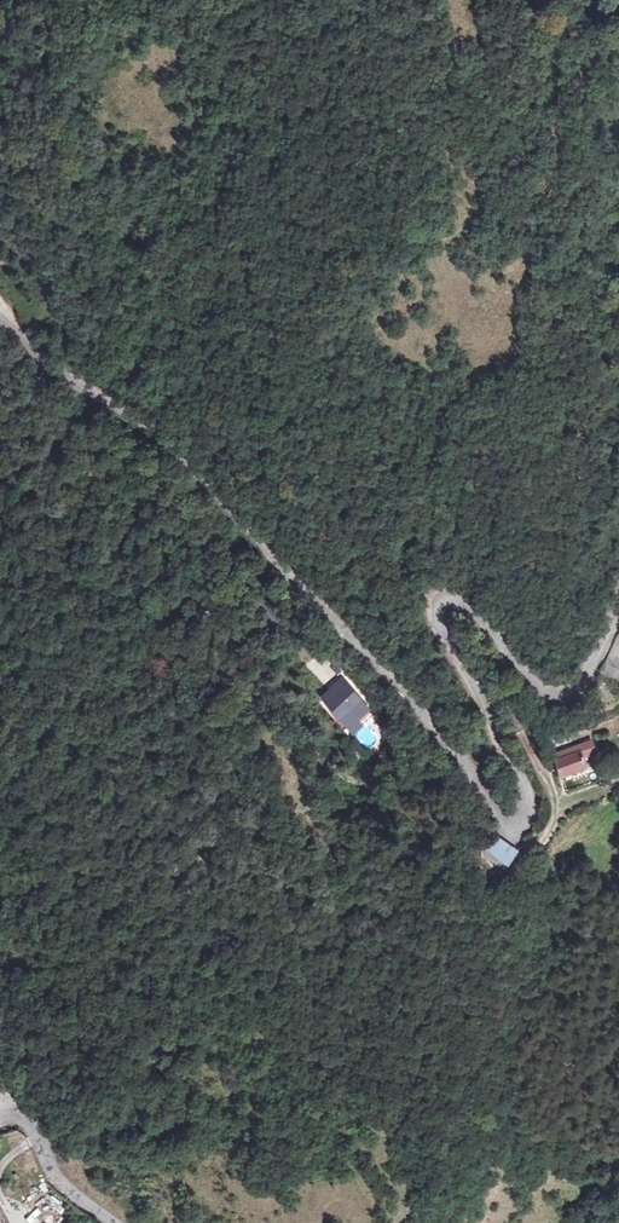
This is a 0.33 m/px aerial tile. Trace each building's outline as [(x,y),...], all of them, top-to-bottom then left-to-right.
[(259,599),(252,605),(268,626),(275,620),(259,599)] [(607,651),(597,670),(610,678),(618,663),(618,659),(607,651)] [(346,724),(365,708),(342,679),(322,696),(346,724)] [(559,775),(585,764),(576,743),(556,751),(558,756),(553,758),(559,775)] [(506,865),(517,851),(499,837),(488,849),(506,865)]
